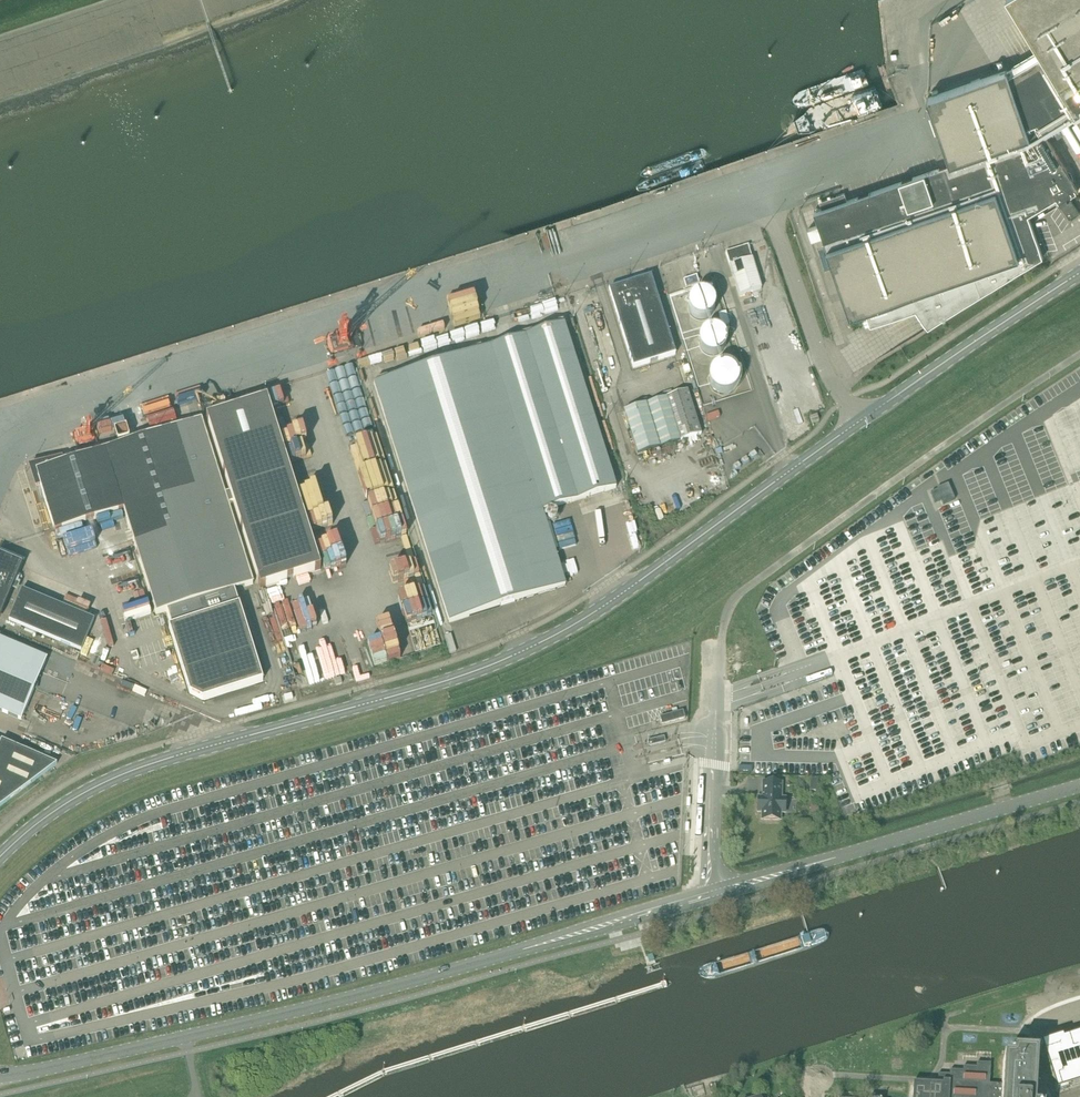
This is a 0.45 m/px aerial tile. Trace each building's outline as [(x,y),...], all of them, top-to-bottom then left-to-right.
[(1040,51),(1007,70),(928,98),(927,98),(951,164),(814,212),(819,225),(808,229),(812,240),(823,237),(851,317),(866,311),(871,325),(917,309),(928,328),(1043,257),(1029,215),(1057,198),(1069,219),(1079,212),(1070,196),(1079,190),(1046,135),(1061,126),(1079,115),(1079,117),(1079,0),(1009,0),(1040,51)] [(966,4),(949,13),(955,23),(964,17),(965,19),(972,15),(966,4)] [(826,197),(827,203),(850,199),(849,193),(826,197)] [(749,249),(748,246),(743,247),(726,252),(730,265),(740,295),(761,289),(752,258),(749,249)] [(634,368),(676,354),(651,276),(609,290),(634,368)] [(686,287),(699,283),(697,276),(684,280),(686,287)] [(689,304),(689,310),(691,315),(695,318),(700,320),(705,320),(710,317),(712,315),(714,312),(715,309),(714,303),(711,298),(706,295),(701,294),(695,295),(691,299),(689,304)] [(413,325),(416,336),(426,334),(423,322),(413,325)] [(566,585),(542,511),(616,488),(564,323),(374,384),(386,420),(449,622),(566,585)] [(703,351),(707,355),(712,356),(718,355),(722,353),(725,348),(727,345),(727,341),(726,337),(723,332),(718,329),(712,329),(706,330),(702,334),(699,340),(700,346),(703,351)] [(708,382),(711,388),(715,392),(721,394),(727,394),(732,392),(736,388),(738,384),(739,378),(738,373),(735,368),(729,364),(723,363),(716,365),(711,369),(708,375),(708,382)] [(624,411),(638,454),(701,434),(687,391),(624,411)] [(179,420),(171,393),(145,400),(152,426),(166,422),(166,424),(179,420)] [(362,441),(354,444),(377,527),(403,520),(368,396),(340,404),(348,432),(359,429),(362,441)] [(275,581),(319,567),(266,399),(222,412),(275,581)] [(812,423),(819,421),(817,415),(810,417),(812,423)] [(62,456),(28,467),(35,488),(41,486),(55,531),(83,523),(93,554),(135,541),(154,601),(157,612),(167,609),(172,625),(169,626),(190,692),(202,698),(263,679),(234,588),(253,582),(202,419),(64,463),(62,456)] [(319,509),(329,506),(305,427),(293,431),(297,444),(287,447),(300,489),(308,487),(312,499),(306,500),(309,508),(305,509),(316,543),(339,536),(334,522),(324,525),(319,509)] [(569,529),(574,528),(573,520),(557,523),(558,526),(568,523),(569,529)] [(134,575),(131,564),(128,564),(125,549),(107,553),(114,579),(134,575)] [(23,564),(0,554),(0,569),(16,576),(0,614),(0,618),(23,564)] [(330,569),(340,567),(337,554),(327,556),(330,569)] [(16,576),(0,569),(0,614),(16,576)] [(95,619),(22,589),(9,621),(82,650),(95,619)] [(417,653),(413,636),(398,640),(396,630),(369,636),(376,663),(417,653)] [(48,658),(0,638),(0,710),(22,719),(48,658)] [(330,639),(305,647),(309,660),(334,652),(330,639)] [(662,724),(686,718),(683,710),(660,716),(662,724)] [(650,746),(666,742),(664,736),(648,740),(650,746)] [(56,762),(0,739),(0,805),(56,762)] [(781,798),(781,783),(763,782),(762,797),(758,797),(757,812),(762,812),(762,819),(780,820),(780,812),(785,812),(785,798),(781,798)] [(1035,1045),(1051,1090),(1062,1085),(1063,1087),(1075,1083),(1074,1081),(1079,1079),(1079,1032),(1067,1035),(1068,1037),(1058,1041),(1057,1037),(1046,1040),(1047,1042),(1035,1045)] [(1035,1095),(1043,1096),(1044,1079),(1036,1078),(1037,1067),(1037,1062),(1037,1054),(1014,1053),(1014,1061),(1005,1060),(1003,1086),(991,1085),(992,1065),(978,1064),(977,1069),(964,1068),(964,1073),(950,1072),(950,1076),(939,1075),(938,1083),(943,1083),(943,1085),(914,1083),(913,1096),(1035,1096),(1035,1095)]
